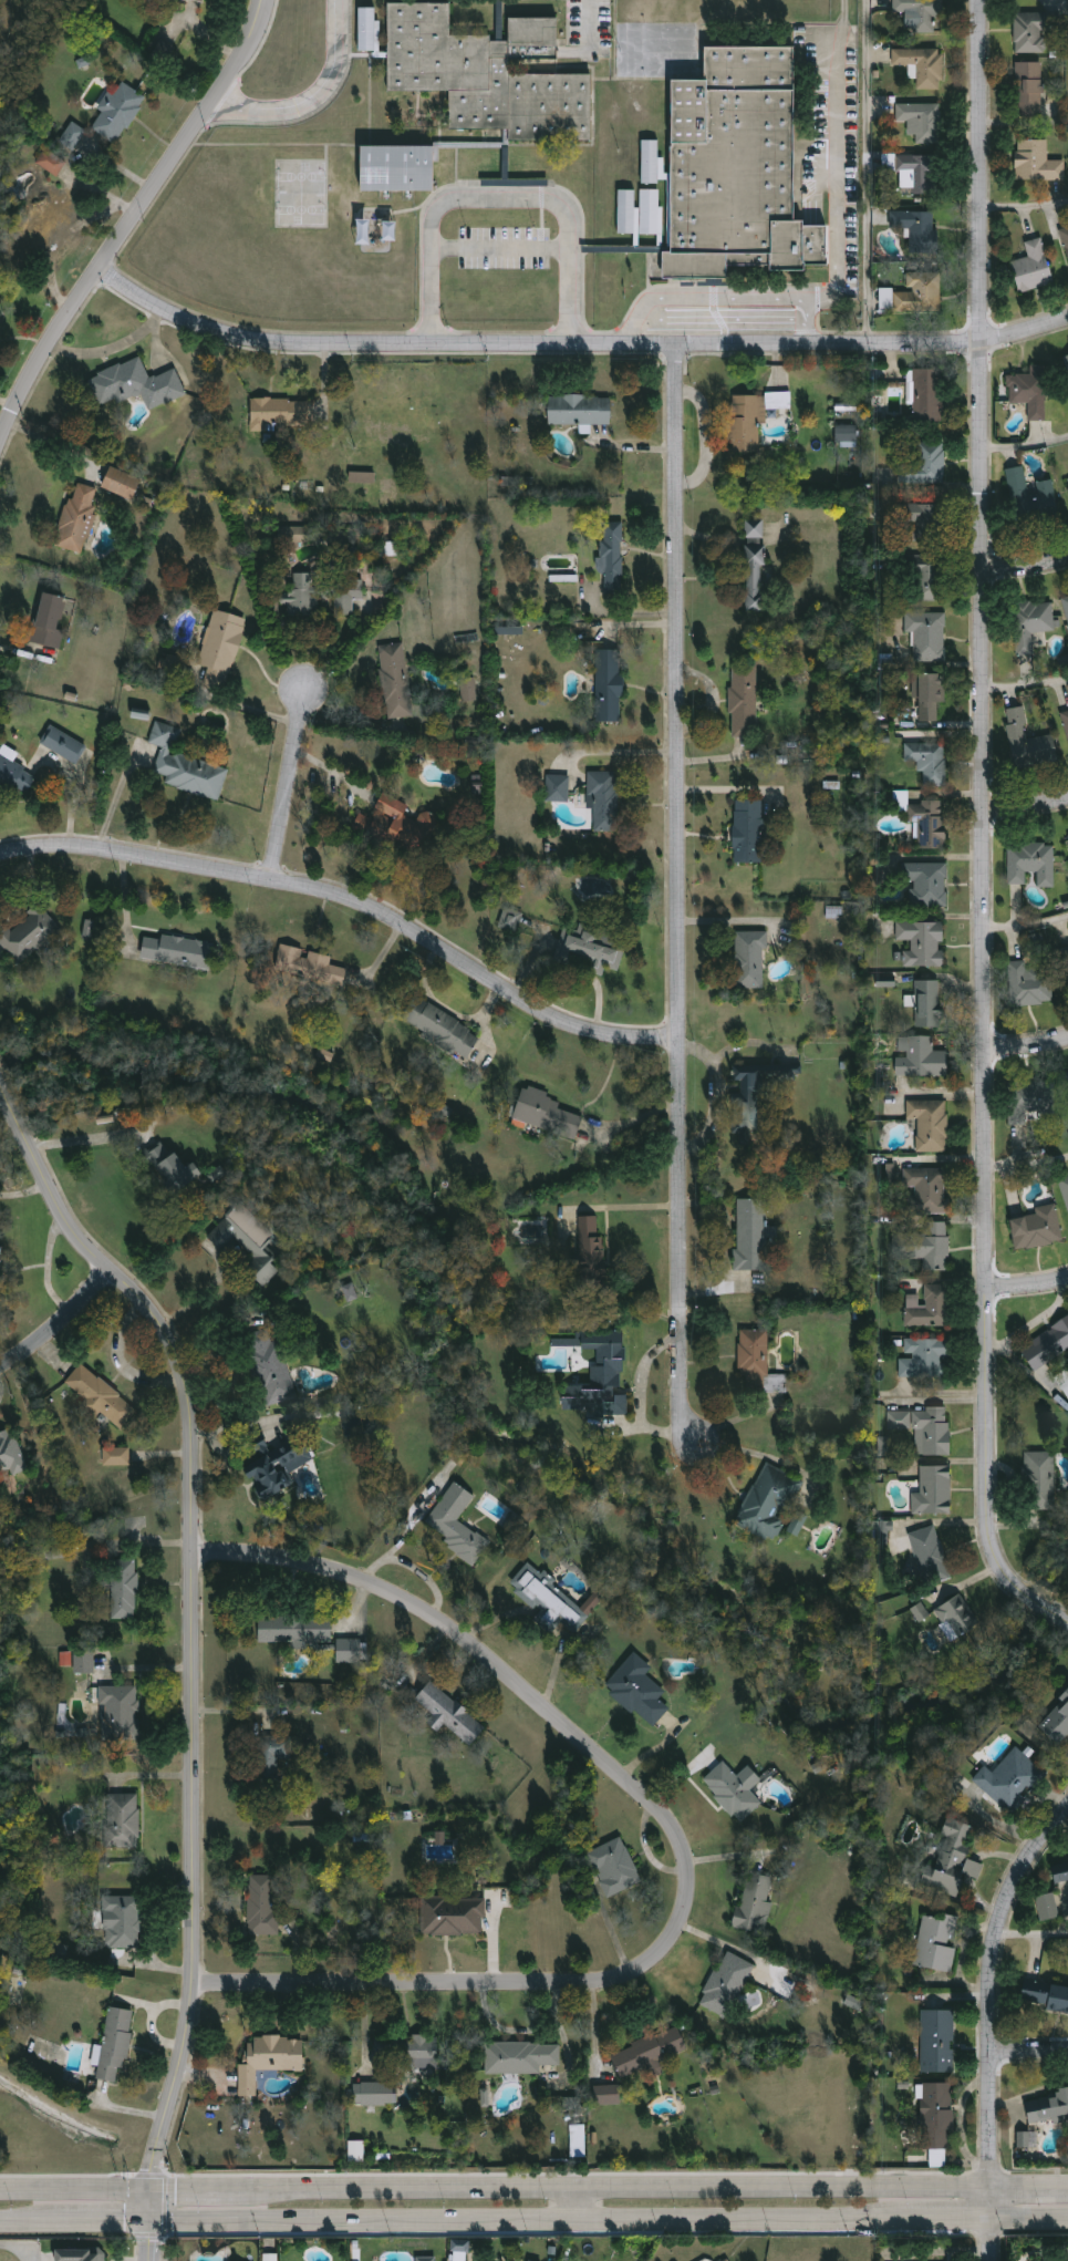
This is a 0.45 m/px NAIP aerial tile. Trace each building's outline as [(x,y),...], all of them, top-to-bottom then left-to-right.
[(894,13),(894,0),(942,0),(942,13),(935,13),(935,33),(915,33),(915,13),(894,13)] [(592,143),(506,142),(506,130),(450,130),(450,93),(388,92),(390,4),(452,4),(452,37),(491,37),(491,42),(509,42),(509,19),(558,20),(558,49),(511,48),(511,75),(593,75),(592,143)] [(359,53),(380,52),(379,20),(375,20),(374,8),(358,8),(359,53)] [(1016,54),(1015,13),(1057,13),(1057,31),(1046,31),(1046,53),(1016,54)] [(671,81),(706,81),(706,48),(796,48),(796,226),(828,225),(828,265),(808,265),(808,272),(771,272),(771,267),(729,267),(729,279),(664,279),(664,252),(671,252),(671,81)] [(893,50),(943,50),(944,90),(917,90),(917,68),(893,68),(893,50)] [(1044,117),(1017,117),(1017,63),(1044,63),(1044,117)] [(120,145),(91,130),(110,94),(114,96),(122,83),(146,96),(120,145)] [(941,144),(911,144),(911,123),(898,123),(898,104),(941,104),(941,144)] [(59,142),(74,151),(86,130),(71,121),(59,142)] [(1017,180),(1017,141),(1048,141),(1048,161),(1066,162),(1065,180),(1017,180)] [(643,142),(660,142),(660,186),(643,186),(643,142)] [(435,192),(362,192),(362,148),(435,148),(435,192)] [(58,177),(37,163),(46,149),(68,164),(58,177)] [(898,156),(935,156),(936,194),(899,194),(898,156)] [(8,245),(42,184),(73,202),(38,262),(8,245)] [(618,233),(634,233),(635,190),(618,189),(618,233)] [(641,235),(641,189),(662,189),(662,235),(641,235)] [(909,256),(910,234),(890,233),(890,211),(937,213),(936,256),(909,256)] [(1059,229),(1067,259),(1067,226),(1059,229)] [(1043,238),(1055,283),(1019,292),(1012,261),(1029,257),(1026,242),(1043,238)] [(941,312),(895,312),(895,292),(908,292),(908,273),(941,273),(941,312)] [(90,378),(142,358),(149,380),(176,369),(186,396),(149,410),(143,392),(101,409),(90,378)] [(1015,374),(1030,375),(1030,365),(1048,365),(1047,422),(1029,422),(1029,403),(1014,403),(1015,374)] [(943,423),(914,423),(914,370),(943,370),(943,423)] [(791,395),(791,409),(767,409),(767,425),(759,425),(759,455),(730,455),(730,395),(791,395)] [(550,396),(611,396),(611,425),(550,425),(550,396)] [(307,400),(305,425),(258,424),(259,399),(307,400)] [(859,446),(836,446),(836,425),(859,425),(859,446)] [(945,485),(900,485),(900,464),(921,464),(921,444),(945,444),(945,485)] [(1054,481),(1060,515),(1016,523),(1006,469),(1027,466),(1030,485),(1054,481)] [(104,487),(112,468),(141,481),(133,498),(104,487)] [(375,472),(350,472),(349,482),(375,483),(375,472)] [(502,488),(517,488),(517,476),(501,477),(502,488)] [(84,554),(58,547),(73,483),(100,488),(84,554)] [(941,541),(900,541),(900,504),(941,504),(941,541)] [(765,519),(765,612),(746,612),(746,519),(765,519)] [(604,593),(605,572),(601,572),(602,522),(624,523),(622,595),(604,593)] [(278,543),(312,542),(311,526),(278,527),(278,543)] [(374,557),(374,543),(397,543),(397,557),(374,557)] [(944,559),(943,602),(912,601),(913,558),(944,559)] [(334,580),(364,580),(365,599),(354,599),(354,615),(334,616),(334,580)] [(61,649),(31,642),(42,592),(68,598),(60,630),(65,631),(61,649)] [(1015,605),(1055,602),(1056,631),(1035,632),(1036,655),(1017,657),(1015,605)] [(247,618),(234,674),(200,667),(214,609),(247,618)] [(905,613),(946,613),(946,662),(914,662),(915,633),(905,633),(905,613)] [(407,644),(411,717),(385,717),(382,646),(407,644)] [(622,722),(597,722),(598,650),(623,650),(622,722)] [(158,675),(180,680),(186,658),(164,652),(158,675)] [(732,737),(732,665),(757,665),(757,737),(732,737)] [(920,674),(943,674),(943,722),(920,722),(920,674)] [(464,680),(477,680),(477,701),(464,701),(464,680)] [(1055,735),(1058,763),(1014,767),(1007,710),(1026,708),(1030,737),(1055,735)] [(150,710),(132,709),(131,718),(149,719),(150,710)] [(165,785),(168,776),(155,773),(163,747),(149,744),(156,722),(182,730),(175,753),(229,768),(220,801),(165,785)] [(42,745),(50,727),(87,744),(80,762),(42,745)] [(946,744),(946,786),(923,786),(923,763),(905,763),(905,744),(946,744)] [(14,795),(0,787),(0,752),(4,745),(19,754),(13,763),(38,777),(28,794),(18,788),(14,795)] [(591,833),(591,772),(619,772),(620,832),(591,833)] [(547,776),(570,776),(570,802),(547,802),(547,776)] [(400,848),(353,829),(361,812),(373,817),(383,794),(411,805),(406,815),(417,819),(421,811),(439,818),(425,850),(402,842),(400,848)] [(763,863),(735,863),(735,799),(764,799),(763,863)] [(919,848),(919,823),(909,823),(910,802),(946,803),(946,848),(919,848)] [(1055,843),(1055,888),(1038,888),(1038,873),(1027,873),(1027,885),(1009,885),(1008,844),(1055,843)] [(948,864),(947,908),(913,907),(914,882),(905,882),(905,863),(948,864)] [(21,966),(0,941),(0,939),(39,904),(61,929),(21,966)] [(501,935),(501,910),(519,910),(519,935),(501,935)] [(97,921),(85,919),(82,935),(94,937),(97,921)] [(945,922),(944,968),(908,968),(908,942),(898,942),(898,922),(945,922)] [(602,975),(592,974),(594,958),(562,951),(567,930),(578,931),(579,925),(615,931),(612,944),(625,947),(622,966),(605,962),(602,975)] [(766,932),(765,989),(735,989),(735,932),(766,932)] [(212,971),(142,960),(145,937),(162,940),(163,936),(216,944),(212,971)] [(333,954),(331,966),(350,969),(346,988),(276,977),(280,946),(333,954)] [(1067,980),(1067,946),(1060,948),(1067,980)] [(1009,962),(1026,962),(1026,971),(1053,970),(1054,1005),(1010,1006),(1009,962)] [(916,1029),(916,981),(942,981),(942,1029),(916,1029)] [(470,1057),(402,1022),(414,998),(483,1033),(470,1057)] [(948,1076),(899,1076),(899,1037),(934,1037),(934,1052),(948,1052),(948,1076)] [(758,1095),(757,1145),(740,1145),(740,1135),(735,1135),(735,1070),(767,1070),(767,1095),(758,1095)] [(1009,1082),(1056,1082),(1056,1114),(1028,1114),(1028,1125),(1009,1125),(1009,1082)] [(585,1112),(577,1140),(512,1119),(521,1091),(585,1112)] [(919,1153),(919,1119),(908,1119),(908,1101),(947,1101),(947,1153),(919,1153)] [(147,1154),(170,1142),(195,1183),(172,1196),(147,1154)] [(904,1187),(904,1168),(950,1169),(950,1214),(913,1214),(913,1187),(904,1187)] [(1067,1212),(1067,1175),(1058,1178),(1067,1212)] [(768,1199),(768,1270),(736,1270),(737,1199),(768,1199)] [(277,1236),(263,1250),(282,1268),(265,1287),(246,1268),(253,1259),(235,1240),(224,1252),(208,1237),(241,1202),(277,1236)] [(1035,1208),(1057,1205),(1065,1241),(1017,1251),(1010,1219),(1036,1215),(1035,1208)] [(602,1217),(603,1284),(581,1286),(580,1217),(602,1217)] [(948,1222),(950,1270),(925,1270),(925,1259),(909,1259),(909,1235),(926,1233),(926,1222),(948,1222)] [(358,1298),(352,1282),(341,1287),(348,1302),(358,1298)] [(906,1326),(906,1295),(924,1295),(924,1286),(950,1286),(951,1326),(906,1326)] [(1020,1346),(1067,1319),(1067,1352),(1034,1371),(1020,1346)] [(277,1326),(297,1398),(268,1406),(247,1335),(277,1326)] [(769,1377),(740,1377),(739,1331),(768,1330),(769,1377)] [(623,1331),(622,1394),(628,1394),(628,1414),(564,1413),(564,1386),(598,1386),(598,1351),(583,1351),(583,1331),(623,1331)] [(950,1339),(950,1377),(900,1377),(900,1359),(905,1359),(905,1340),(950,1339)] [(81,1364),(138,1410),(123,1429),(101,1413),(97,1417),(82,1406),(86,1401),(65,1384),(81,1364)] [(1066,1371),(1067,1372),(1067,1396),(1055,1388),(1066,1371)] [(916,1456),(916,1429),(889,1429),(889,1411),(951,1410),(951,1456),(916,1456)] [(28,1470),(0,1479),(0,1434),(15,1429),(28,1470)] [(302,1458),(284,1467),(294,1486),(263,1501),(246,1468),(261,1460),(255,1446),(267,1441),(272,1452),(293,1441),(302,1458)] [(129,1449),(129,1465),(104,1465),(104,1449),(129,1449)] [(1024,1510),(1024,1453),(1057,1453),(1057,1510),(1024,1510)] [(736,1525),(765,1463),(805,1481),(776,1544),(736,1525)] [(921,1467),(952,1467),(952,1514),(913,1514),(913,1494),(921,1494),(921,1467)] [(490,1542),(476,1563),(423,1529),(454,1481),(475,1496),(458,1521),(490,1542)] [(798,1536),(808,1516),(797,1510),(786,1530),(798,1536)] [(893,1521),(872,1521),(871,1541),(889,1542),(889,1531),(893,1531),(893,1521)] [(914,1532),(939,1526),(951,1579),(926,1586),(914,1532)] [(67,1557),(65,1543),(46,1544),(47,1558),(67,1557)] [(137,1620),(112,1620),(112,1559),(137,1559),(137,1620)] [(581,1610),(597,1593),(603,1599),(573,1631),(560,1619),(547,1633),(533,1621),(539,1613),(508,1584),(529,1561),(581,1610)] [(982,1624),(955,1642),(935,1612),(961,1594),(982,1624)] [(919,1622),(930,1616),(922,1601),(910,1608),(919,1622)] [(333,1617),(333,1643),(260,1643),(260,1617),(333,1617)] [(338,1664),(338,1640),(364,1640),(364,1664),(338,1664)] [(94,1674),(75,1674),(75,1650),(94,1650),(94,1674)] [(647,1676),(666,1692),(660,1700),(670,1708),(653,1728),(604,1687),(634,1653),(653,1669),(647,1676)] [(488,1724),(474,1746),(445,1727),(440,1733),(427,1724),(435,1714),(417,1702),(429,1684),(488,1724)] [(138,1686),(139,1742),(127,1742),(127,1755),(102,1755),(101,1687),(138,1686)] [(1039,1726),(1067,1695),(1067,1737),(1060,1745),(1039,1726)] [(291,1737),(291,1759),(278,1759),(278,1787),(259,1787),(259,1736),(291,1737)] [(994,1773),(1016,1747),(1048,1774),(1027,1798),(1028,1799),(1014,1816),(973,1780),(986,1766),(994,1773)] [(815,1773),(825,1769),(822,1760),(811,1765),(815,1773)] [(749,1766),(761,1780),(750,1790),(763,1804),(738,1824),(703,1780),(724,1763),(737,1777),(749,1766)] [(107,1794),(141,1795),(139,1848),(107,1848),(107,1794)] [(958,1898),(924,1886),(947,1817),(977,1827),(966,1859),(983,1865),(977,1880),(966,1877),(958,1898)] [(622,1838),(642,1882),(608,1898),(588,1852),(622,1838)] [(1053,1859),(1067,1857),(1067,1883),(1056,1885),(1053,1859)] [(775,1880),(761,1933),(735,1927),(748,1872),(775,1880)] [(279,1934),(249,1934),(249,1876),(276,1876),(276,1912),(279,1912),(279,1934)] [(1060,1918),(1041,1922),(1036,1897),(1055,1892),(1060,1918)] [(104,1948),(104,1897),(142,1897),(142,1948),(104,1948)] [(422,1935),(422,1898),(485,1898),(485,1935),(422,1935)] [(914,1965),(923,1913),(962,1920),(952,1972),(914,1965)] [(754,1964),(730,2015),(702,2002),(726,1951),(754,1964)] [(1026,1980),(1067,1986),(1067,2012),(1022,2004),(1026,1980)] [(134,2011),(123,2084),(97,2079),(108,2006),(134,2011)] [(955,2074),(922,2074),(922,2011),(955,2011),(955,2074)] [(621,2078),(611,2052),(680,2027),(688,2051),(660,2062),(663,2073),(651,2077),(649,2068),(621,2078)] [(377,2037),(438,2036),(439,2064),(377,2065),(377,2037)] [(239,2064),(249,2065),(249,2037),(304,2037),(304,2071),(257,2071),(257,2097),(239,2096),(239,2064)] [(540,2074),(486,2074),(486,2043),(560,2043),(560,2066),(540,2066),(540,2074)] [(353,2105),(353,2083),(396,2083),(396,2105),(353,2105)] [(953,2084),(953,2150),(923,2150),(922,2085),(953,2084)] [(621,2086),(621,2105),(594,2105),(594,2086),(621,2086)] [(1058,2090),(1067,2089),(1067,2120),(1029,2125),(1027,2102),(1059,2098),(1058,2090)] [(1017,2148),(1037,2147),(1036,2131),(1017,2132),(1017,2148)] [(349,2158),(364,2158),(364,2140),(348,2140),(349,2158)] [(104,2249),(104,2260),(56,2260),(56,2249),(104,2249)]
